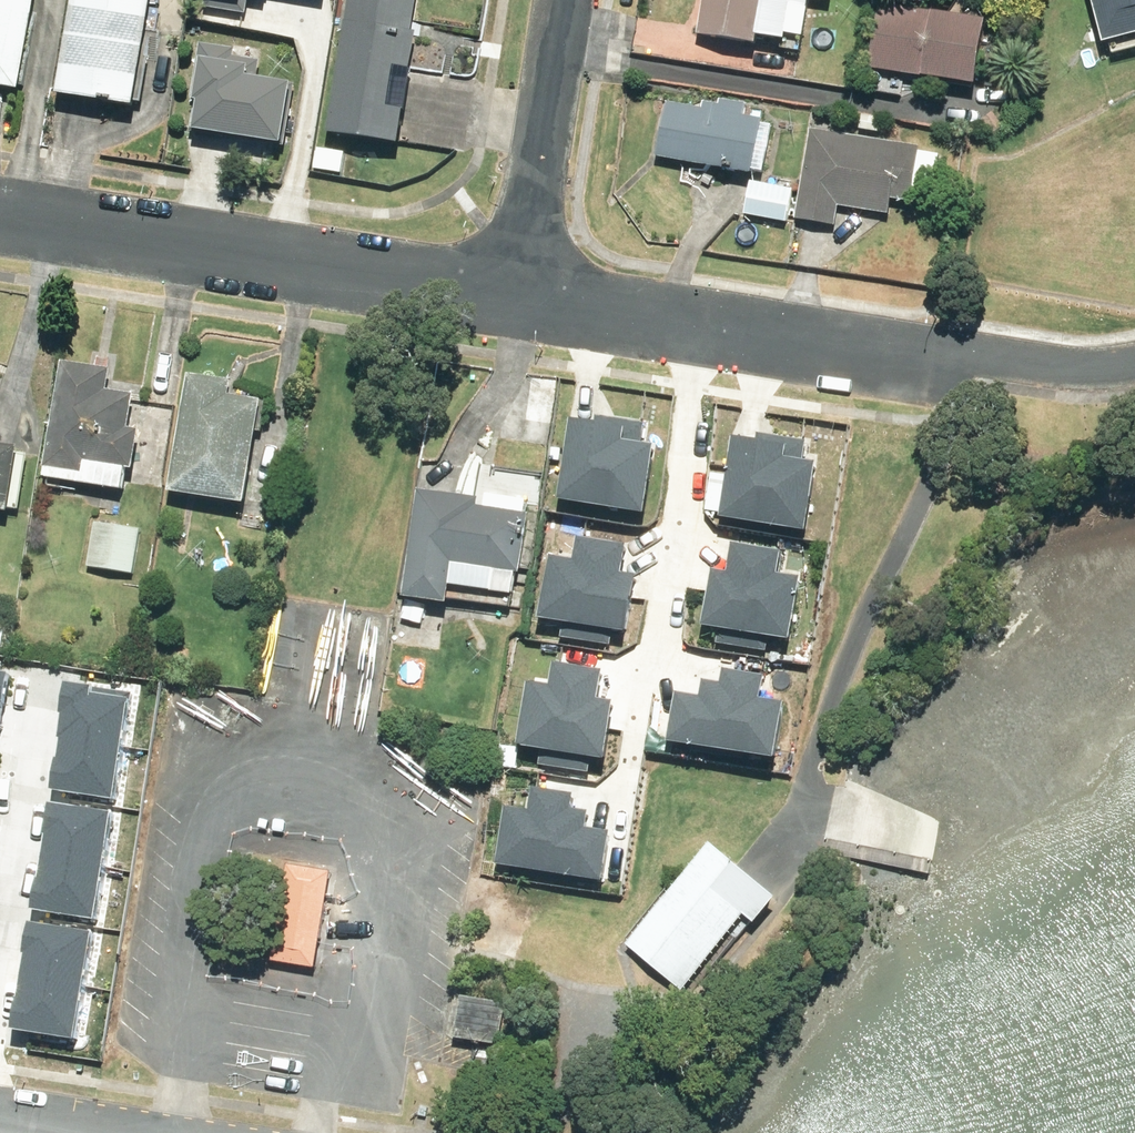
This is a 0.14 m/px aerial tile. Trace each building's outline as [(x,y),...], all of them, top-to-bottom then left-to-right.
[(40,0),(0,0),(0,90),(25,94),(40,0)] [(157,0),(78,0),(63,99),(141,111),(157,0)] [(333,138),(404,148),(420,36),(414,35),(419,0),(352,0),(333,138)] [(701,38),(762,48),(763,40),(791,45),(792,39),(810,42),(817,0),(708,0),(701,38)] [(1110,48),(1134,42),(1134,0),(1097,0),(1110,48)] [(884,6),(873,72),(982,90),(993,25),(884,6)] [(194,134),(288,149),(298,86),(261,80),(264,63),(259,62),(261,51),(234,47),(233,50),(203,46),(194,105),(198,106),(194,134)] [(671,104),(660,160),(757,178),(758,175),(768,177),(777,130),(767,128),(768,123),(748,119),(750,107),(723,101),(722,107),(706,104),(705,110),(671,104)] [(924,149),(813,131),(798,221),(839,228),(842,209),(893,218),(896,202),(914,205),(916,193),(937,197),(944,158),(923,154),(924,149)] [(796,191),(754,184),(747,218),(790,226),(796,191)] [(115,372),(65,364),(46,480),(128,493),(132,472),(139,474),(145,435),(133,433),(139,398),(111,394),(115,372)] [(238,385),(193,378),(174,496),(251,509),(268,405),(235,399),(238,385)] [(571,419),(562,495),(648,506),(656,439),(644,438),(647,419),(599,412),(598,422),(571,419)] [(738,434),(724,510),(810,526),(822,459),(810,457),(813,438),(766,429),(764,439),(738,434)] [(15,512),(22,513),(31,456),(24,455),(25,451),(0,447),(0,515),(14,518),(15,512)] [(489,503),(424,493),(405,623),(426,626),(429,606),(452,609),(459,568),(499,574),(496,596),(516,599),(520,577),(523,577),(532,517),(527,516),(529,503),(490,497),(489,503)] [(143,530),(97,523),(90,569),(136,576),(143,530)] [(574,557),(554,554),(544,615),(628,628),(637,571),(623,569),(628,539),(578,531),(574,557)] [(729,565),(709,562),(699,623),(782,637),(792,580),(778,578),(783,548),(733,540),(729,565)] [(536,687),(529,738),(612,751),(621,690),(598,687),(600,674),(554,667),(551,689),(536,687)] [(672,739),(781,759),(792,701),(764,696),(767,677),(733,671),(731,684),(708,680),(706,693),(681,689),(672,739)] [(78,685),(62,788),(117,796),(133,694),(78,685)] [(511,806),(502,861),(609,879),(618,829),(593,825),(595,812),(573,808),(575,795),(529,787),(526,809),(511,806)] [(59,807),(43,909),(99,918),(114,816),(59,807)] [(631,947),(684,993),(749,919),(760,928),(783,902),(719,847),(631,947)] [(318,972),(334,874),(290,867),(274,965),(318,972)] [(41,923),(25,1025),(80,1034),(96,932),(41,923)] [(467,1000),(460,1043),(504,1050),(511,1007),(467,1000)]
